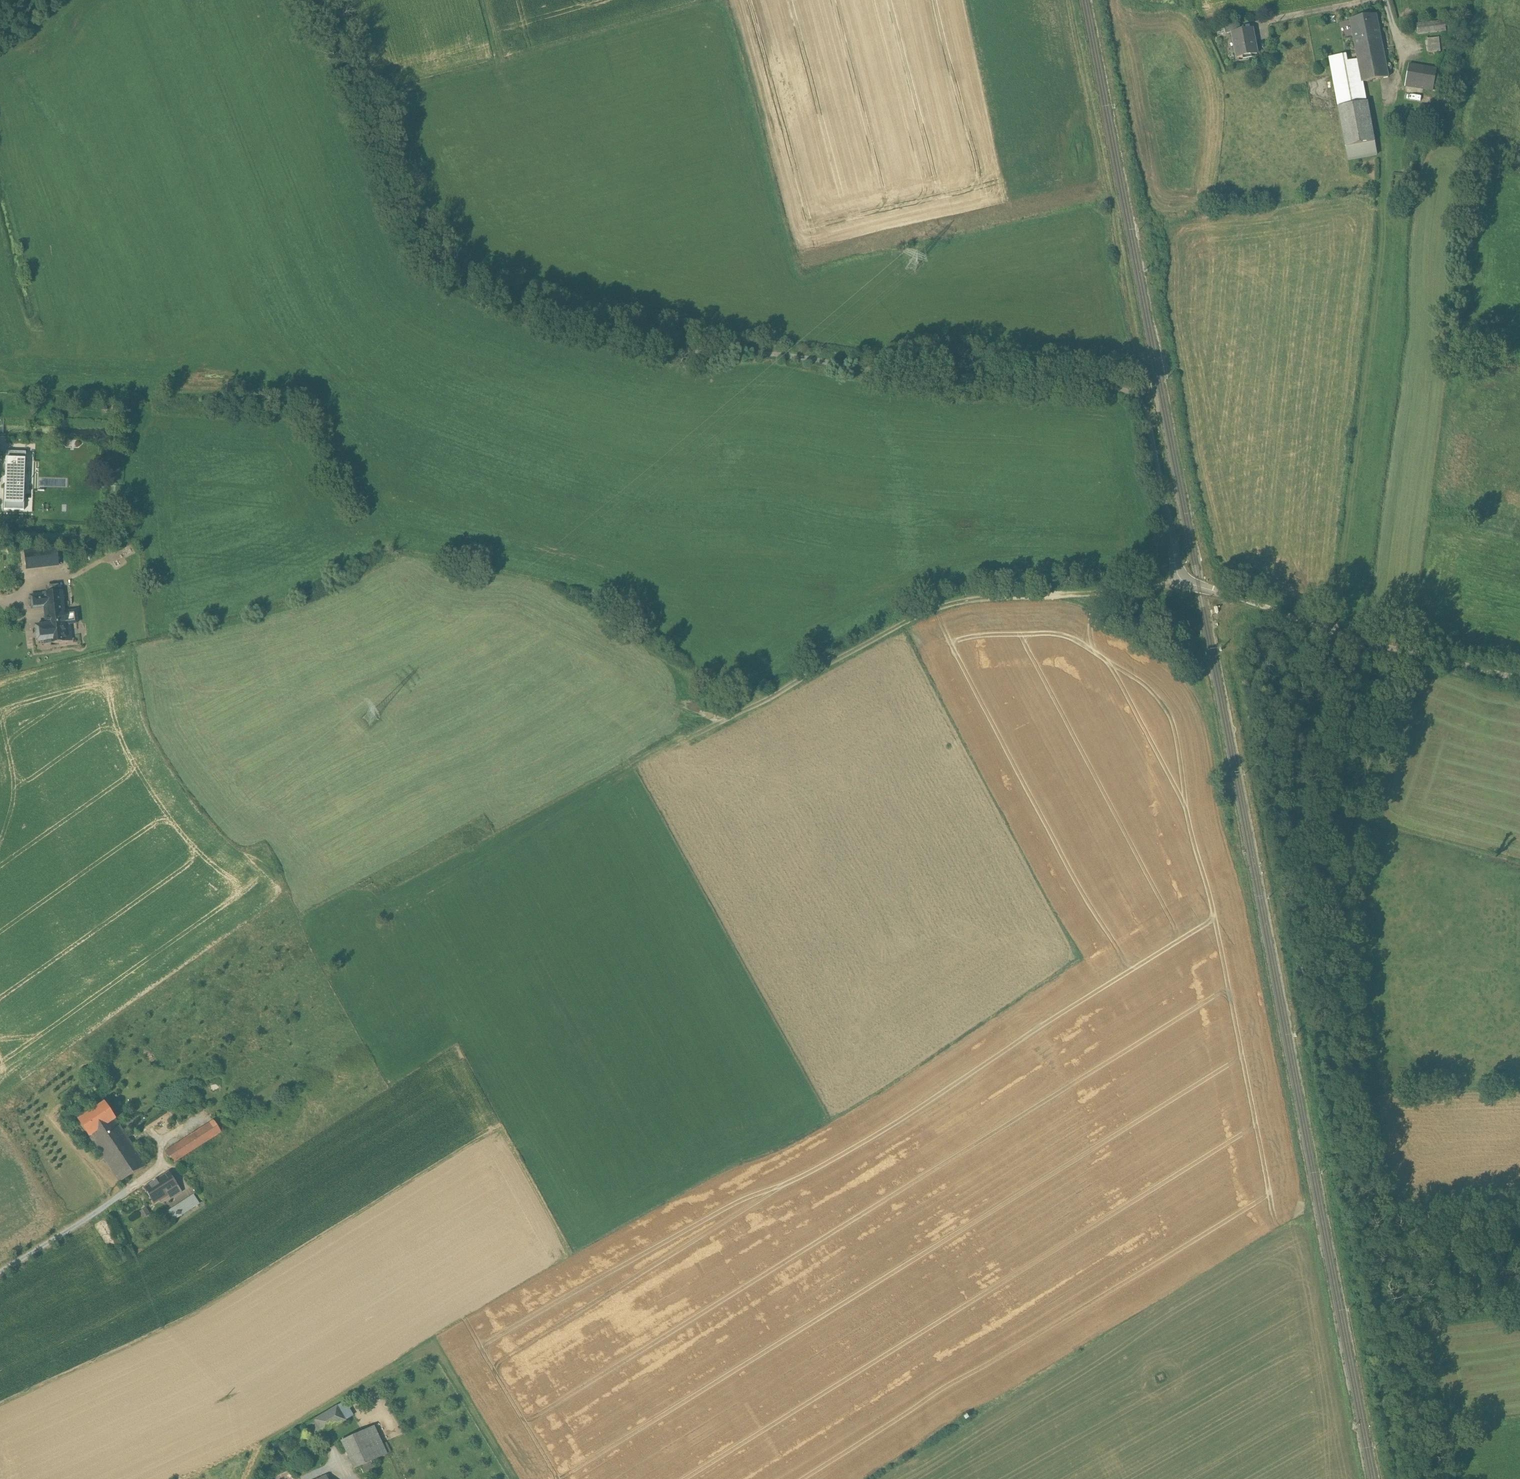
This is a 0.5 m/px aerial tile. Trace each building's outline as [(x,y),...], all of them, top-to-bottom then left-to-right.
[(1376,12),(1350,17),(1352,28),(1378,23),(1376,12)] [(1443,20),(1415,23),(1417,33),(1444,30),(1443,20)] [(1237,23),(1222,26),(1224,33),(1230,32),(1239,30),(1237,23)] [(1378,23),(1352,28),(1357,57),(1361,80),(1362,80),(1387,75),(1378,23)] [(1239,30),(1230,32),(1236,57),(1256,53),(1251,27),(1239,30)] [(1436,36),(1426,38),(1427,51),(1438,50),(1436,36)] [(1344,52),(1327,55),(1335,104),(1365,99),(1362,80),(1361,80),(1357,57),(1345,59),(1344,52)] [(1436,68),(1408,63),(1405,82),(1433,86),(1436,68)] [(1432,89),(1404,84),(1400,108),(1409,109),(1428,112),(1432,90),(1432,89)] [(1365,99),(1335,104),(1343,146),(1373,140),(1365,99)] [(1409,109),(1400,108),(1399,115),(1407,117),(1409,109)] [(1407,117),(1399,115),(1397,123),(1406,124),(1407,117)] [(1373,140),(1343,146),(1345,158),(1375,153),(1373,140)] [(80,462),(94,454),(88,443),(74,451),(80,462)] [(26,452),(6,451),(5,465),(26,466),(26,452)] [(26,466),(5,465),(4,510),(24,510),(24,506),(25,506),(25,490),(25,486),(24,486),(24,477),(25,477),(26,466)] [(56,549),(26,552),(27,568),(57,565),(56,549)] [(61,592),(44,594),(45,607),(47,625),(65,623),(64,612),(61,592)] [(44,594),(31,596),(32,608),(45,607),(44,594)] [(76,611),(64,612),(65,623),(65,624),(78,623),(76,611)] [(65,623),(47,625),(49,640),(45,640),(45,643),(67,641),(65,624),(65,623)] [(47,625),(36,626),(37,641),(45,640),(49,640),(47,625)] [(104,1103),(78,1120),(89,1137),(90,1136),(115,1120),(115,1119),(104,1103)] [(241,1110),(226,1120),(227,1121),(224,1123),(220,1117),(214,1121),(220,1130),(229,1124),(229,1125),(240,1119),(240,1118),(245,1115),(241,1110)] [(145,1166),(127,1139),(131,1136),(127,1129),(122,1132),(115,1120),(90,1136),(120,1182),(145,1166)] [(214,1121),(165,1152),(172,1163),(221,1131),(220,1131),(220,1130),(214,1121)] [(169,1172),(145,1188),(154,1203),(168,1194),(170,1198),(181,1191),(169,1172)] [(193,1195),(173,1208),(179,1217),(199,1204),(193,1195)] [(145,1209),(140,1212),(143,1218),(149,1214),(145,1209)] [(345,1400),(336,1406),(343,1418),(352,1413),(345,1400)] [(336,1406),(307,1423),(314,1434),(322,1431),(343,1418),(336,1406)] [(371,1432),(356,1436),(365,1465),(380,1460),(371,1432)]
